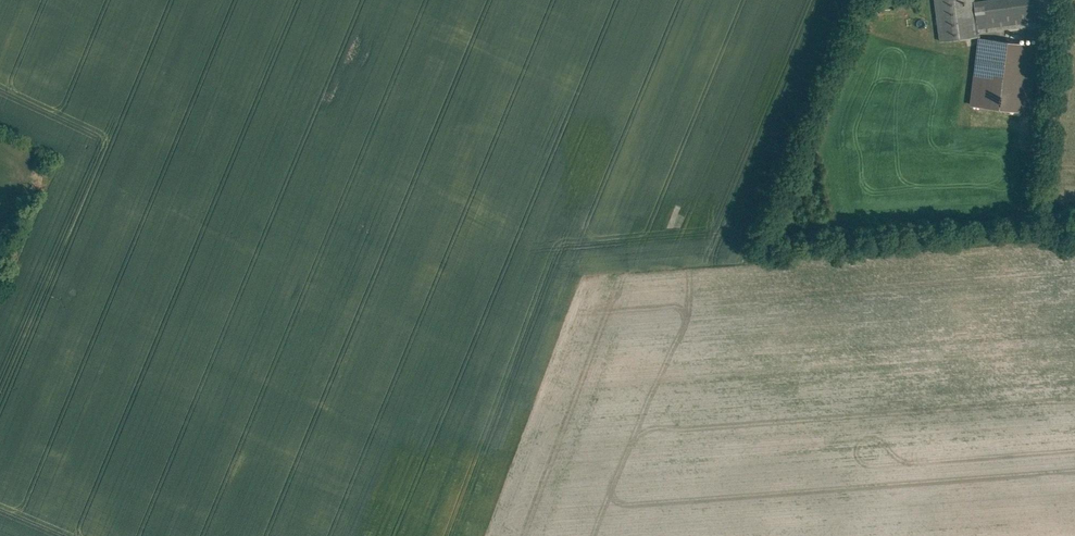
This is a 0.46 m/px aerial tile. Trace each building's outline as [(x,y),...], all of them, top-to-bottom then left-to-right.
[(936,39),(973,35),(973,30),(969,0),(931,0),(936,39)] [(969,0),(973,30),(1033,23),(1030,0),(972,0),(969,0)] [(1033,45),(976,38),(968,103),(1025,110),(1033,45)]
